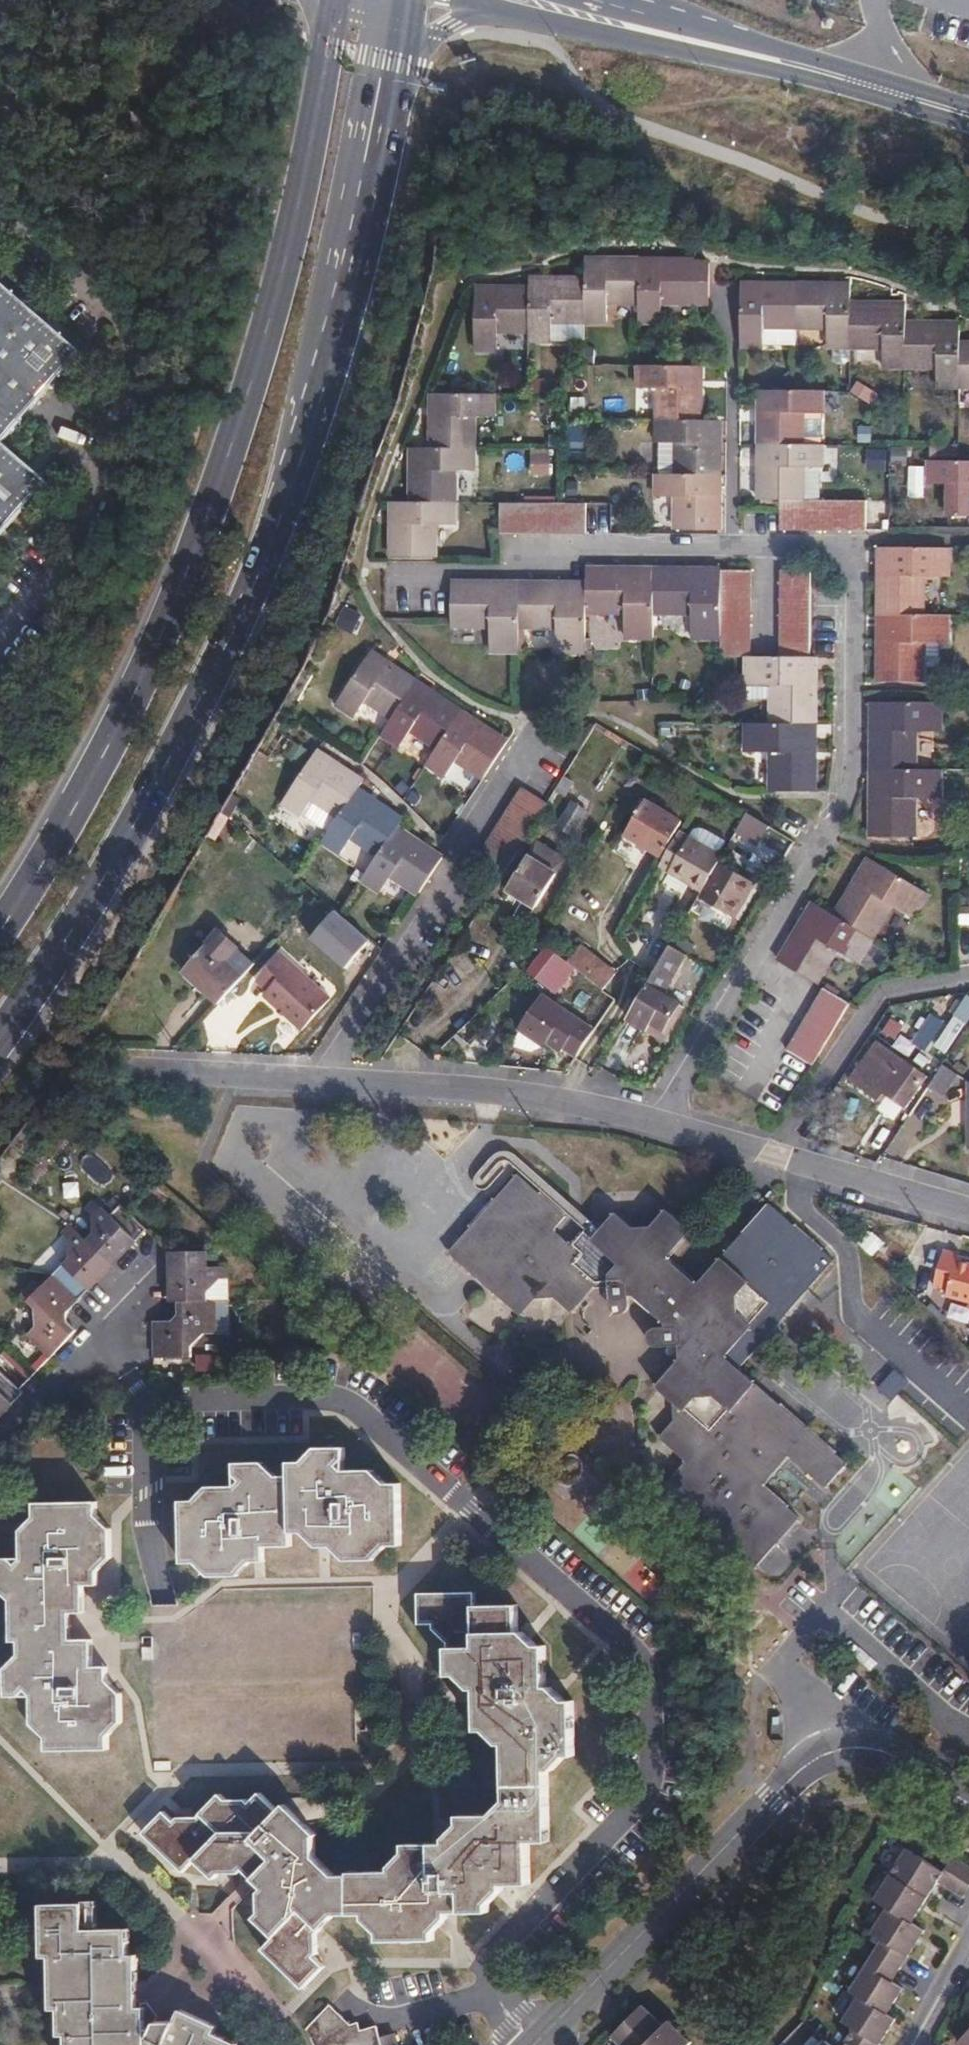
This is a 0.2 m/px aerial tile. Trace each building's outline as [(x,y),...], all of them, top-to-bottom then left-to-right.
[(585,280),(585,322),(607,322),(607,303),(640,304),(640,261),(585,261),(585,280)] [(640,304),(640,323),(662,323),(662,304),(695,304),(695,262),(640,261),(640,304)] [(553,322),(585,322),(585,280),(530,278),(530,289),(530,332),(530,342),(552,342),(553,322)] [(47,481),(2,442),(81,352),(0,281),(0,535),(47,481)] [(762,328),(796,328),(796,286),(741,285),(741,347),(762,347),(762,343),(762,328)] [(827,348),(850,348),(851,306),(851,286),(796,286),(796,328),(827,329),(827,348)] [(530,289),(476,288),(476,351),(497,351),(498,332),(530,332),(530,289)] [(883,368),(905,368),(905,324),(905,306),(851,306),(850,348),(882,348),(883,368)] [(960,344),(960,326),(905,324),(905,368),(937,368),(937,388),(959,388),(960,344)] [(796,344),(796,328),(762,328),(762,343),(796,344)] [(960,344),(959,388),(968,388),(968,345),(960,344)] [(658,389),(658,420),(699,421),(700,366),(639,365),(639,388),(658,389)] [(959,407),(968,408),(968,388),(959,388),(959,407)] [(821,413),(822,391),(759,390),(760,445),(802,445),(802,414),(821,413)] [(431,448),(474,449),(474,418),(494,418),(494,394),(433,393),(431,448)] [(676,475),(719,475),(719,421),(699,421),(658,420),(658,443),(676,444),(676,475)] [(781,500),(801,500),(802,470),(821,469),(821,446),(802,445),(760,445),(760,501),(781,502),(781,500)] [(474,472),(474,449),(431,448),(412,448),(411,502),(454,503),(455,473),(474,472)] [(930,461),(930,485),(949,485),(949,517),(968,517),(968,461),(930,461)] [(676,475),(657,475),(657,498),(675,499),(676,531),(718,531),(719,475),(676,475)] [(867,531),(867,501),(801,500),(781,500),(781,502),(780,530),(867,531)] [(454,527),(454,503),(411,502),(411,503),(411,505),(393,506),(392,560),(435,560),(435,527),(454,527)] [(587,504),(562,504),(501,503),(501,533),(587,534),(587,504)] [(880,615),(923,615),(923,579),(947,579),(947,551),(880,550),(880,615)] [(653,639),(654,614),(654,571),(587,569),(586,585),(586,614),(625,614),(625,638),(653,639)] [(721,639),(721,656),(747,657),(751,657),(751,570),(721,570),(721,572),(721,639)] [(692,639),(721,639),(721,572),(654,571),(654,614),(692,614),(692,639)] [(781,571),(781,657),(811,657),(811,571),(781,571)] [(491,652),(519,652),(519,627),(519,585),(497,584),(452,585),(451,627),(490,627),(491,652)] [(558,653),(586,653),(586,614),(586,585),(520,585),(519,585),(519,627),(557,628),(558,653)] [(880,682),(922,683),(922,657),(922,645),(942,645),(947,645),(948,616),(923,615),(880,615),(880,682)] [(922,645),(922,657),(942,658),(942,645),(922,645)] [(365,701),(392,719),(416,683),(370,653),(336,704),(355,717),(365,701)] [(751,657),(747,657),(747,686),(772,686),(773,700),(774,724),(814,725),(814,657),(811,657),(781,657),(751,657)] [(392,719),(381,735),(399,747),(411,731),(437,749),(461,713),(416,683),(392,719)] [(772,686),(747,686),(746,698),(773,700),(772,686)] [(305,697),(299,706),(305,709),(306,708),(311,701),(305,697)] [(873,704),(872,770),(914,770),(915,733),(940,733),(940,705),(873,704)] [(456,762),(483,779),(507,743),(461,713),(437,749),(427,765),(446,777),(456,762)] [(771,752),(772,792),(814,792),(814,725),(774,724),(746,724),(746,751),(771,752)] [(323,807),(339,817),(357,790),(362,782),(328,759),(318,753),(284,804),(302,816),(313,801),(323,807)] [(872,770),(872,839),(913,839),(914,799),(939,800),(940,770),(914,770),(872,770)] [(476,860),(502,876),(547,803),(522,787),(476,860)] [(328,833),(322,842),(342,854),(353,839),(379,855),(397,828),(402,820),(378,803),(357,790),(339,817),(328,833)] [(686,818),(651,796),(630,833),(664,853),(686,818)] [(302,816),(328,833),(339,817),(323,807),(313,801),(302,816)] [(588,810),(573,801),(558,825),(572,836),(588,810)] [(758,848),(770,828),(748,814),(736,835),(758,848)] [(236,822),(242,828),(246,825),(239,818),(236,822)] [(718,865),(730,846),(696,827),(671,872),(704,890),(718,865)] [(397,828),(379,855),(363,879),(381,893),(392,877),(418,895),(442,859),(397,828)] [(558,873),(530,855),(510,886),(538,904),(558,873)] [(870,860),(836,917),(873,939),(892,907),(913,919),(928,895),(870,860)] [(704,890),(698,900),(728,919),(736,905),(741,908),(753,887),(718,865),(704,890)] [(815,904),(779,961),(816,983),(836,950),(858,963),(873,939),(836,917),(815,904)] [(736,905),(728,919),(734,922),(741,908),(736,905)] [(219,1004),(257,962),(223,934),(185,974),(219,1004)] [(582,941),(568,957),(570,959),(578,965),(586,971),(600,955),(582,941)] [(548,942),(546,944),(530,966),(552,983),(562,970),(570,959),(568,957),(548,942)] [(670,947),(629,1016),(651,1029),(655,1023),(668,1030),(676,1018),(681,1020),(689,1008),(668,995),(690,959),(670,947)] [(270,991),(266,995),(302,1029),(331,998),(285,954),(260,981),(270,991)] [(618,969),(600,955),(586,971),(592,976),(596,979),(605,986),(618,969)] [(592,976),(586,971),(578,965),(572,971),(577,974),(573,979),(588,991),(596,979),(592,976)] [(562,970),(552,983),(558,988),(568,975),(562,970)] [(587,1010),(601,1021),(617,995),(606,987),(587,1010)] [(850,1004),(824,988),(787,1050),(813,1065),(850,1004)] [(564,1051),(577,1059),(583,1048),(593,1033),(537,999),(515,1034),(536,1046),(539,1043),(561,1054),(564,1051)] [(655,1023),(651,1029),(663,1037),(668,1030),(655,1023)] [(964,1053),(959,1049),(949,1062),(955,1068),(964,1053)] [(919,1074),(898,1061),(880,1091),(902,1105),(919,1074)] [(630,1295),(636,1294),(668,1258),(691,1231),(667,1210),(652,1226),(633,1228),(616,1213),(593,1239),(583,1230),(571,1244),(555,1229),(567,1216),(518,1174),(450,1252),(520,1315),(536,1298),(554,1298),(571,1312),(596,1284),(609,1283),(611,1307),(613,1310),(618,1314),(621,1314),(625,1313),(627,1311),(630,1309),(631,1306),(630,1295)] [(93,1215),(101,1207),(102,1206),(94,1199),(86,1208),(93,1215)] [(698,1285),(666,1321),(665,1327),(654,1328),(652,1329),(650,1330),(649,1332),(648,1335),(648,1339),(649,1342),(651,1345),(653,1346),(655,1347),(679,1346),(680,1360),(657,1387),(674,1403),(675,1420),(659,1438),(686,1461),(663,1488),(755,1569),(800,1517),(763,1485),(789,1456),(825,1488),(847,1463),(807,1427),(798,1437),(751,1396),(760,1386),(740,1368),(834,1260),(769,1203),(698,1285)] [(147,1230),(129,1212),(121,1205),(111,1215),(101,1207),(93,1215),(94,1233),(88,1240),(113,1265),(147,1230)] [(78,1231),(70,1223),(62,1233),(70,1240),(78,1231)] [(79,1300),(113,1265),(88,1240),(78,1231),(70,1240),(70,1258),(53,1275),(79,1300)] [(956,1260),(958,1254),(941,1250),(932,1284),(946,1288),(945,1293),(968,1300),(968,1264),(956,1260)] [(178,1302),(207,1301),(207,1292),(220,1278),(221,1267),(207,1267),(207,1252),(198,1252),(171,1252),(171,1302),(178,1302)] [(362,1257),(355,1264),(360,1268),(366,1261),(362,1257)] [(674,1263),(668,1258),(636,1294),(642,1299),(660,1316),(666,1321),(698,1285),(692,1279),(674,1263)] [(221,1267),(220,1278),(230,1278),(230,1267),(221,1267)] [(67,1313),(79,1300),(53,1275),(29,1301),(36,1308),(36,1326),(28,1335),(51,1357),(76,1331),(67,1322),(67,1313)] [(155,1325),(155,1358),(192,1358),(192,1346),(204,1334),(235,1333),(236,1301),(207,1301),(178,1302),(179,1314),(172,1321),(172,1324),(155,1325)] [(226,1359),(207,1358),(207,1372),(226,1371),(226,1359)] [(20,1389),(0,1371),(0,1417),(23,1393),(20,1389)] [(196,1500),(181,1501),(181,1563),(194,1563),(209,1576),(237,1576),(252,1560),(250,1557),(250,1539),(263,1538),(264,1548),(291,1547),(291,1534),(319,1533),(320,1525),(331,1525),(333,1542),(330,1547),(333,1547),(347,1561),(375,1560),(388,1545),(401,1545),(400,1483),(387,1483),(373,1470),(345,1471),(340,1467),(346,1460),(346,1448),(316,1447),(303,1462),(289,1462),(290,1476),(277,1476),(262,1462),(234,1463),(234,1476),(240,1481),(234,1487),(209,1487),(196,1500)] [(12,1628),(58,1626),(58,1612),(72,1612),(85,1611),(85,1585),(78,1584),(77,1571),(99,1570),(112,1558),(111,1528),(98,1515),(98,1501),(36,1503),(36,1515),(22,1530),(22,1558),(17,1563),(13,1558),(10,1557),(0,1558),(0,1589),(12,1600),(12,1628)] [(99,1584),(99,1570),(77,1571),(78,1584),(85,1585),(99,1584)] [(273,1879),(264,1888),(260,1892),(261,1911),(256,1917),(275,1936),(263,1948),(304,1987),(324,1966),(316,1956),(318,1952),(318,1947),(315,1940),(319,1932),(335,1914),(364,1914),(364,1918),(379,1933),(380,1940),(435,1939),(435,1931),(448,1917),(449,1911),(489,1912),(490,1903),(503,1889),(503,1884),(531,1884),(531,1841),(550,1840),(549,1770),(553,1771),(568,1755),(575,1755),(574,1700),(567,1700),(553,1687),(548,1687),(546,1645),(538,1645),(523,1631),(520,1631),(518,1604),(476,1605),(476,1592),(420,1593),(420,1624),(434,1624),(434,1629),(449,1644),(450,1675),(458,1675),(473,1689),(494,1689),(495,1702),(478,1703),(479,1730),(486,1731),(501,1745),(506,1745),(506,1798),(493,1814),(461,1815),(460,1824),(447,1837),(447,1860),(434,1860),(433,1843),(406,1844),(405,1851),(391,1865),(391,1870),(351,1871),(350,1874),(336,1875),(316,1856),(315,1836),(317,1834),(307,1824),(268,1864),(273,1879)] [(58,1626),(12,1628),(11,1640),(20,1641),(58,1640),(59,1645),(70,1645),(70,1639),(72,1639),(72,1612),(58,1612),(58,1626)] [(58,1640),(20,1641),(20,1654),(7,1668),(7,1695),(22,1696),(26,1690),(33,1695),(33,1722),(48,1737),(48,1749),(109,1748),(109,1735),(122,1722),(122,1692),(107,1679),(86,1680),(86,1667),(94,1667),(93,1639),(72,1639),(70,1639),(70,1645),(59,1645),(58,1640)] [(154,1646),(143,1647),(143,1660),(153,1659),(154,1646)] [(86,1680),(107,1679),(108,1667),(94,1667),(86,1667),(86,1680)] [(366,1708),(356,1708),(356,1721),(365,1721),(366,1708)] [(171,1761),(155,1762),(155,1770),(171,1770),(171,1761)] [(221,1872),(231,1872),(232,1860),(244,1848),(258,1854),(278,1833),(267,1823),(280,1811),(261,1792),(250,1802),(247,1799),(227,1799),(221,1793),(198,1816),(178,1816),(174,1820),(165,1811),(143,1832),(184,1872),(195,1860),(215,1878),(221,1872)] [(244,1869),(251,1876),(258,1882),(264,1888),(273,1879),(268,1864),(307,1824),(287,1804),(280,1811),(267,1823),(278,1833),(258,1854),(244,1848),(232,1860),(231,1872),(239,1872),(244,1869)] [(908,1849),(874,1901),(887,1909),(871,1935),(882,1941),(850,1992),(861,1999),(845,2024),(854,2029),(846,2042),(851,2044),(880,2044),(896,2020),(888,2015),(903,1989),(893,1982),(924,1931),(912,1924),(938,1883),(963,1899),(968,1890),(968,1867),(954,1858),(944,1873),(908,1849)] [(138,1981),(138,1979),(138,1954),(130,1953),(129,1928),(84,1928),(83,1902),(42,1903),(43,1956),(50,1957),(51,1982),(94,1982),(95,2001),(121,2001),(122,1981),(138,1981)] [(138,2007),(138,1981),(122,1981),(121,2001),(127,2001),(133,2007),(138,2007)] [(94,1982),(51,1982),(52,2008),(56,2008),(56,2001),(95,2001),(94,1982)] [(121,2001),(95,2001),(56,2001),(56,2008),(59,2008),(60,2022),(64,2023),(66,2024),(67,2026),(68,2035),(68,2044),(224,2044),(227,2038),(216,2033),(218,2025),(181,2009),(176,2020),(158,2020),(154,2028),(147,2028),(146,2006),(142,2006),(138,2007),(133,2007),(127,2001),(121,2001)] [(150,2002),(142,2006),(146,2006),(147,2028),(154,2028),(158,2020),(160,2015),(150,2002)] [(330,2005),(307,2029),(312,2037),(316,2044),(382,2044),(377,2026),(362,2030),(359,2022),(351,2024),(330,2005)] [(642,2005),(612,2037),(621,2044),(690,2044),(693,2042),(669,2020),(664,2026),(642,2005)] [(959,2044),(960,2044),(968,2044),(968,2032),(959,2044)]
